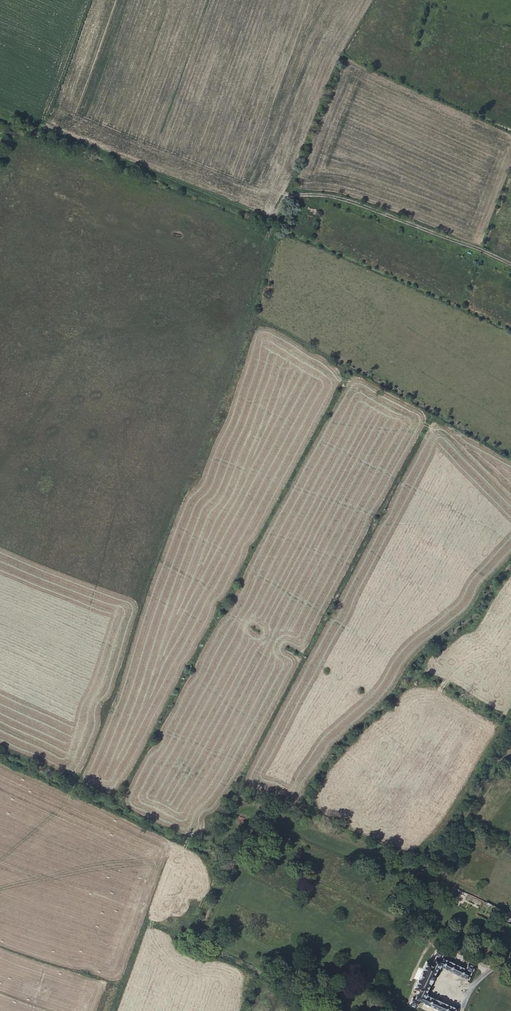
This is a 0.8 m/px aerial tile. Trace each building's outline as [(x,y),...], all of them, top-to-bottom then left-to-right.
[(476,966),(468,962),(466,966),(441,955),(443,950),(436,947),(433,953),(435,954),(432,961),(427,959),(414,987),(419,989),(415,996),(413,995),(410,1002),(417,1006),(419,1000),(443,1010),(453,1010),(456,1005),(427,992),(440,965),(468,978),(471,971),(474,972),(476,966)]
